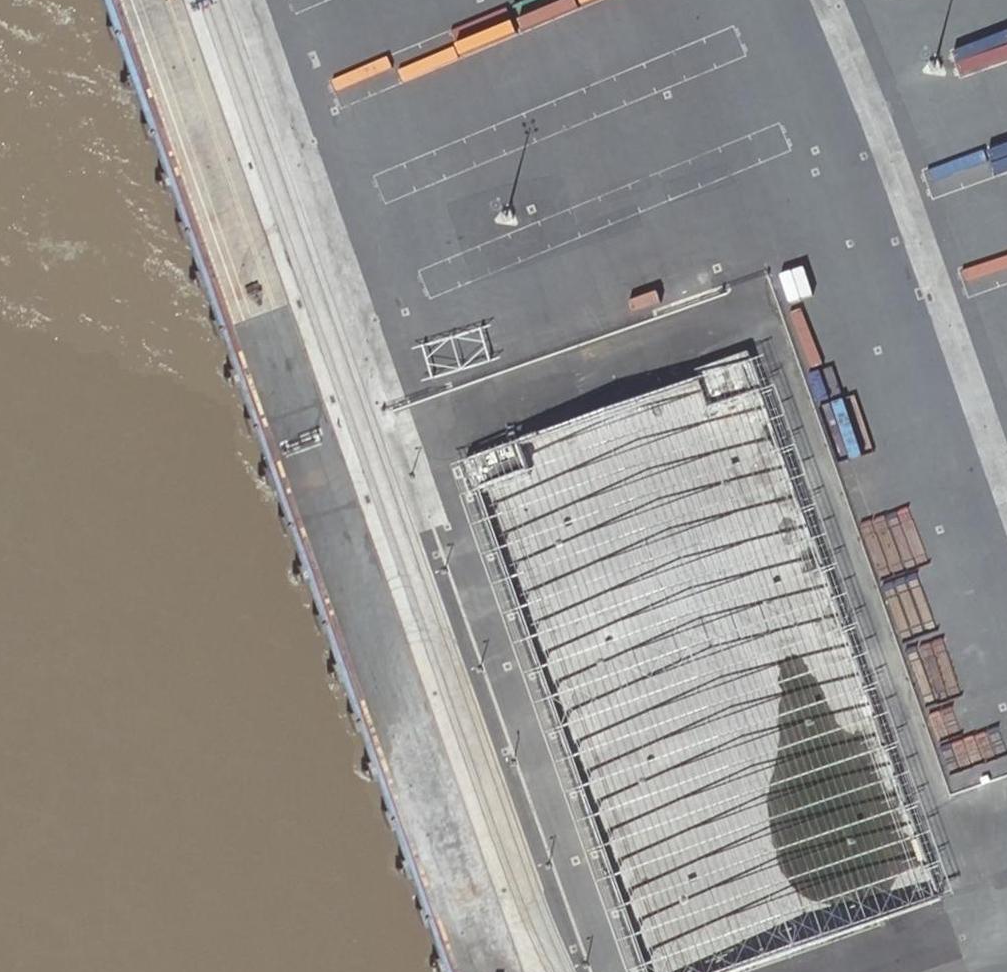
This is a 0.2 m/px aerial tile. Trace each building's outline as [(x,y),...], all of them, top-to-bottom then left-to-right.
[(626,971),(722,971),(959,890),(651,0),(289,0),(626,971)]
